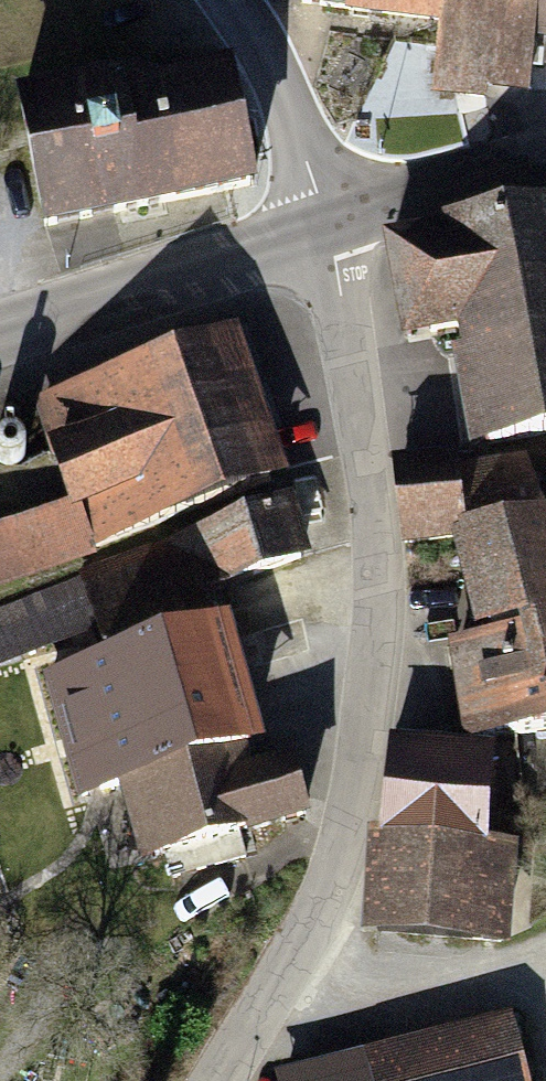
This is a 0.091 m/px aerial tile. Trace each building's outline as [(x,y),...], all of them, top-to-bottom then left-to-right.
[(285,2),(329,7),(327,22),(413,32),(405,102),(516,114),(523,53),(545,55),(545,0),(286,0),(285,2)] [(0,89),(0,176),(11,234),(227,195),(204,66),(121,82),(113,68),(0,89)] [(433,216),(435,229),(379,237),(394,343),(439,336),(456,452),(545,439),(545,200),(433,216)] [(218,329),(28,395),(43,437),(23,444),(42,497),(0,511),(0,572),(270,477),(218,329)] [(430,477),(460,637),(429,647),(449,744),(545,727),(545,539),(526,457),(430,477)] [(42,675),(77,804),(105,796),(127,878),(303,831),(285,765),(231,780),(179,588),(283,560),(271,517),(0,590),(0,687),(42,675)] [(486,750),(381,736),(353,940),(493,959),(511,830),(476,825),(486,750)] [(515,1029),(329,1073),(331,1080),(527,1080),(515,1029)]
